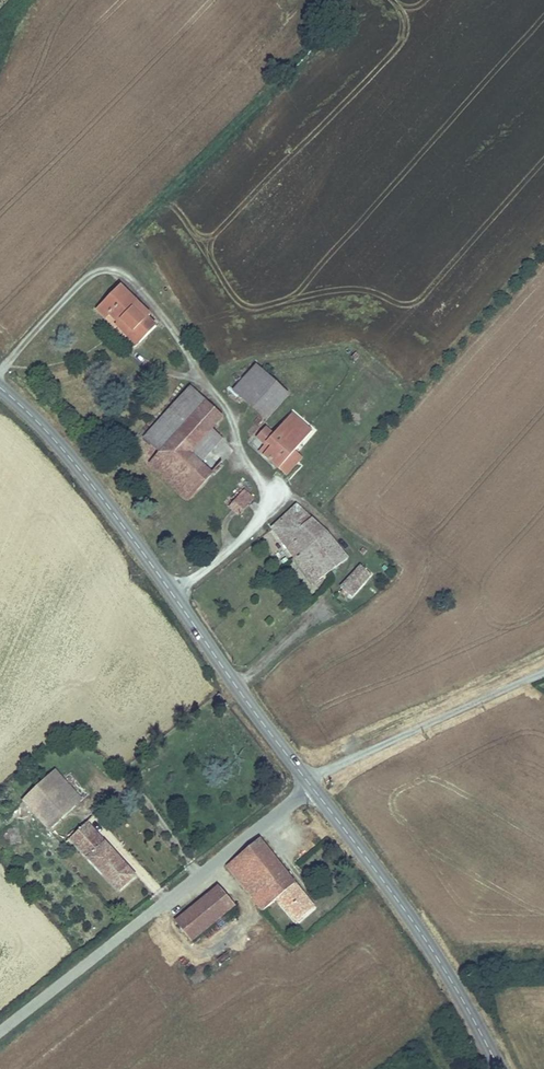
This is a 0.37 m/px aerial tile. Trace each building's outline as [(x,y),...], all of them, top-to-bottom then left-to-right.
[(124,301),(129,295),(120,286),(97,310),(106,319),(110,314),(119,323),(122,320),(127,325),(124,328),(140,343),(156,327),(148,318),(150,315),(143,309),(138,314),(124,301)] [(143,309),(129,295),(124,301),(138,314),(143,309)] [(119,323),(124,328),(127,325),(122,320),(119,323)] [(289,395),(256,366),(236,388),(234,390),(266,420),(267,419),(289,395)] [(156,448),(161,453),(198,488),(211,474),(200,463),(222,439),(211,429),(222,418),(200,397),(190,388),(144,437),(156,448)] [(260,450),(280,468),(296,451),(313,432),(294,414),(279,430),(275,435),(266,427),(257,437),(265,444),(260,450)] [(303,457),(296,451),(280,468),(286,475),(303,457)] [(188,498),(198,488),(161,453),(151,464),(188,498)] [(242,501),(248,494),(243,490),(230,506),(239,514),(247,505),(242,501)] [(253,497),(248,494),(242,501),(247,505),(253,497)] [(348,558),(327,532),(297,506),(273,528),(296,558),(295,559),(313,584),(348,558)] [(343,590),(349,595),(352,597),(371,574),(361,565),(341,588),(343,590)] [(81,799),(56,771),(24,801),(49,829),(81,799)] [(87,822),(70,839),(120,890),(135,876),(87,822)] [(228,865),(254,897),(285,871),(260,839),(228,865)] [(254,897),(264,910),(278,898),(298,922),(315,908),(285,871),(254,897)] [(176,922),(192,941),(236,906),(219,886),(176,922)]
